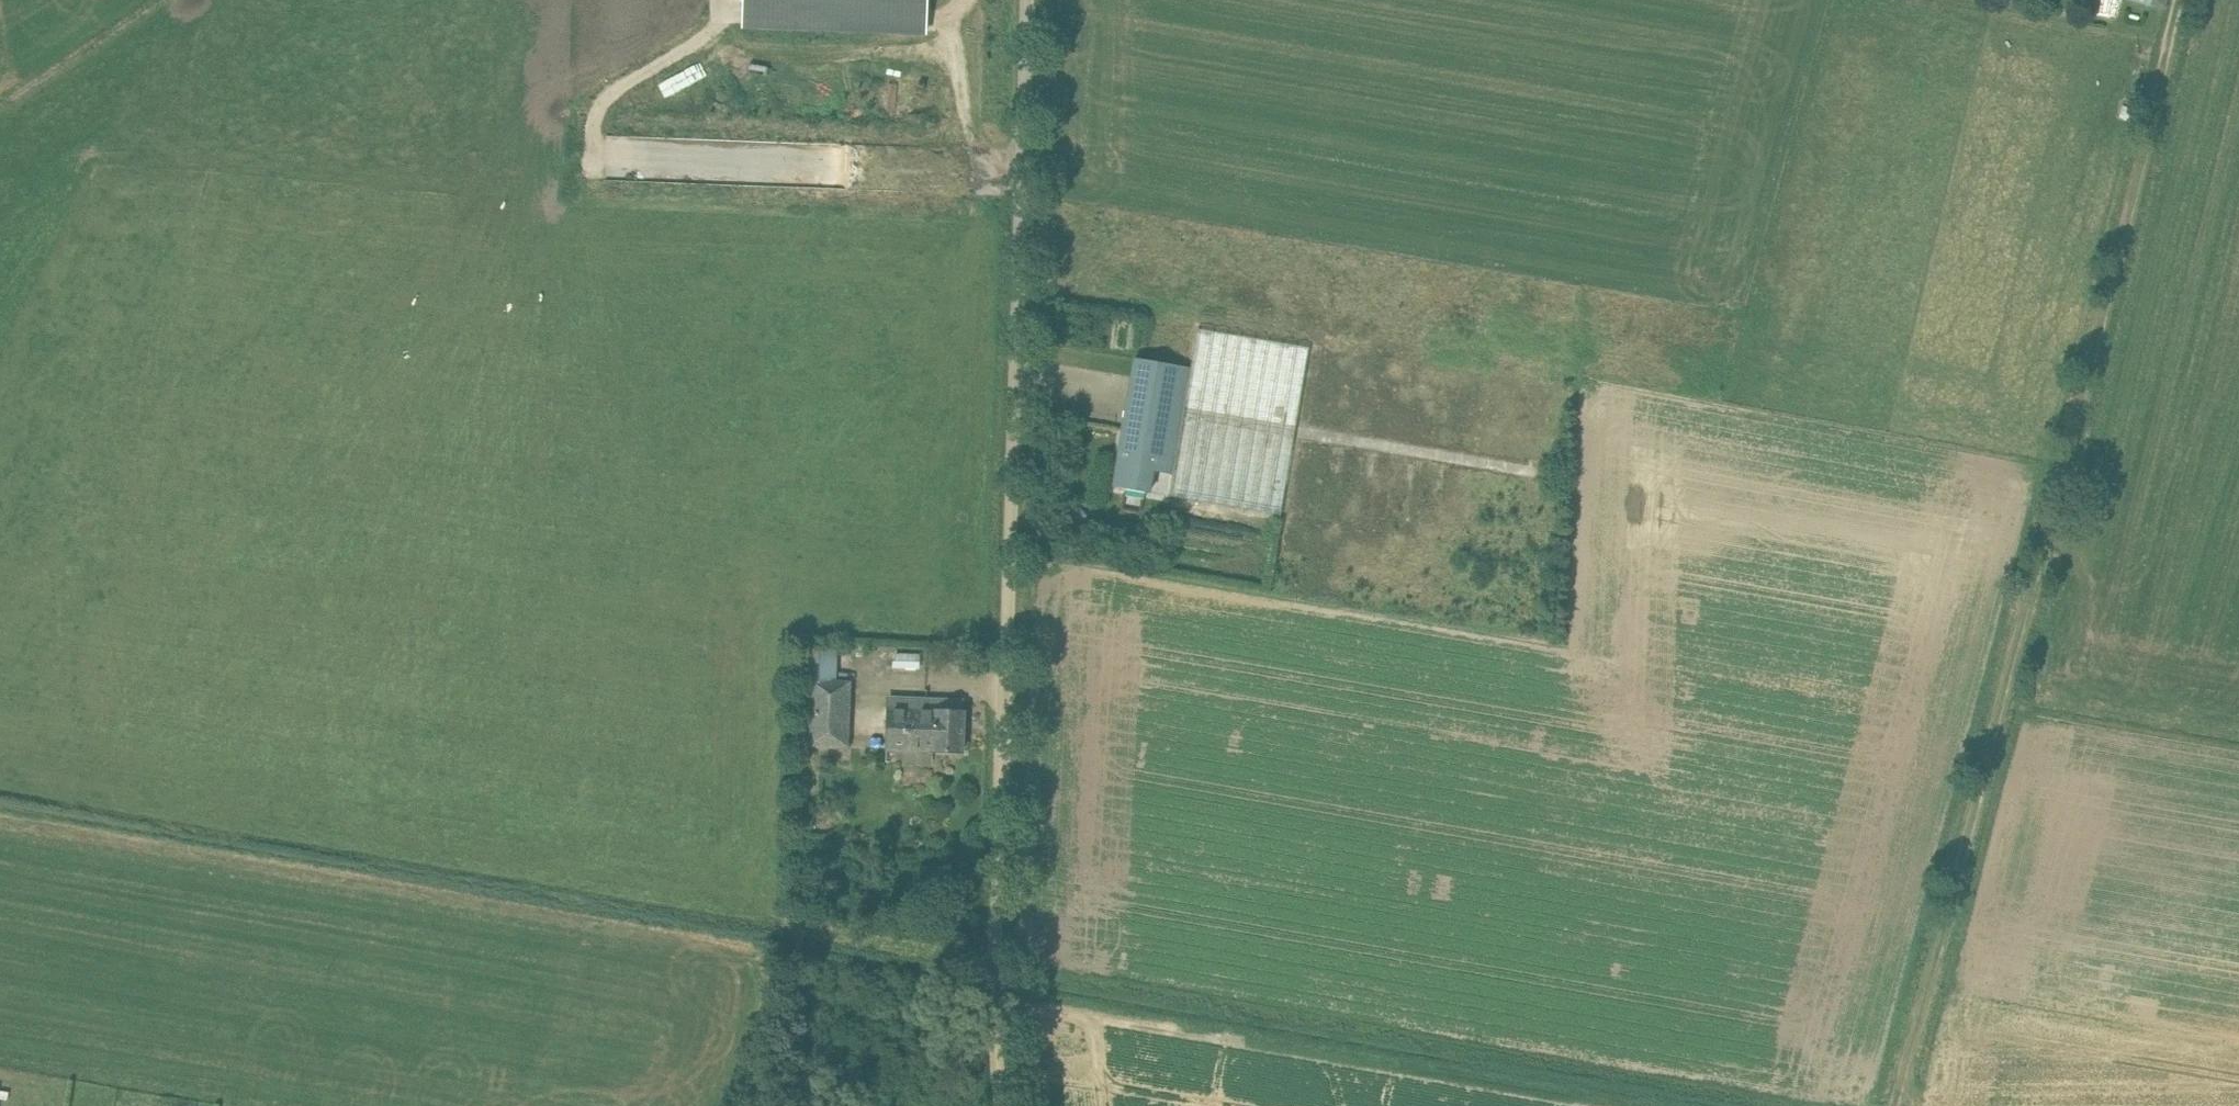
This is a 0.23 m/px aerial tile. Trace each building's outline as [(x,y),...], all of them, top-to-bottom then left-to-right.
[(928,0),(745,0),(744,24),(927,30),(928,0)] [(2167,9),(2169,0),(2131,0),(2167,9)] [(1114,486),(1170,496),(1283,515),(1312,347),(1198,328),(1191,367),(1136,358),(1114,486)] [(895,668),(920,669),(921,656),(895,655),(895,668)] [(801,681),(801,749),(850,749),(850,681),(801,681)] [(886,750),(963,753),(964,701),(888,698),(886,750)]
